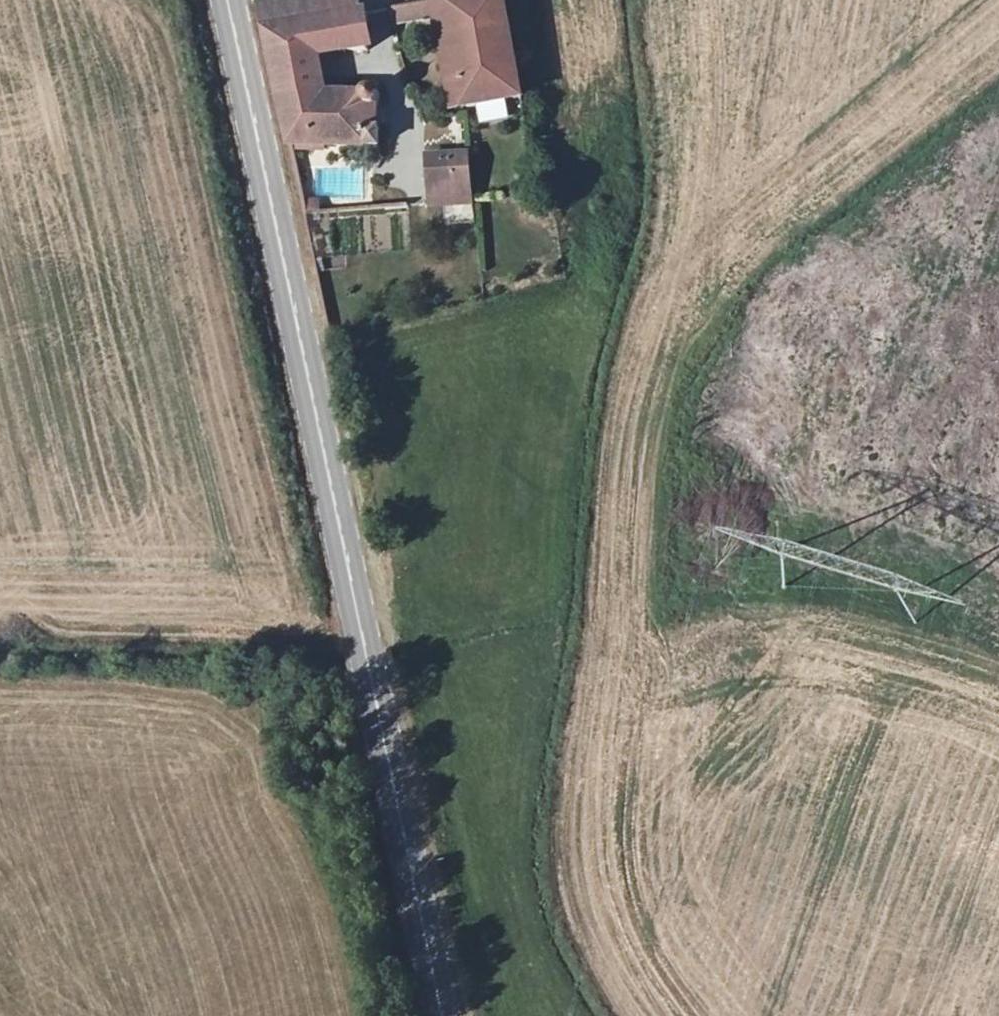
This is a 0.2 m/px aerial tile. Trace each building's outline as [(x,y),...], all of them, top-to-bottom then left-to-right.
[(291,141),(378,144),(379,125),(368,125),(369,102),(381,108),(388,108),(393,105),(395,98),(393,91),(389,85),(382,83),(377,86),(370,93),(328,100),(321,56),(368,49),(368,11),(360,12),(357,0),(276,0),(261,2),(266,27),(279,85),(291,141)] [(444,0),(437,0),(433,1),(394,7),(396,21),(435,15),(452,107),(462,106),(444,0)] [(462,106),(526,96),(507,0),(444,0),(462,106)] [(433,204),(475,201),(472,155),(430,158),(433,204)]
